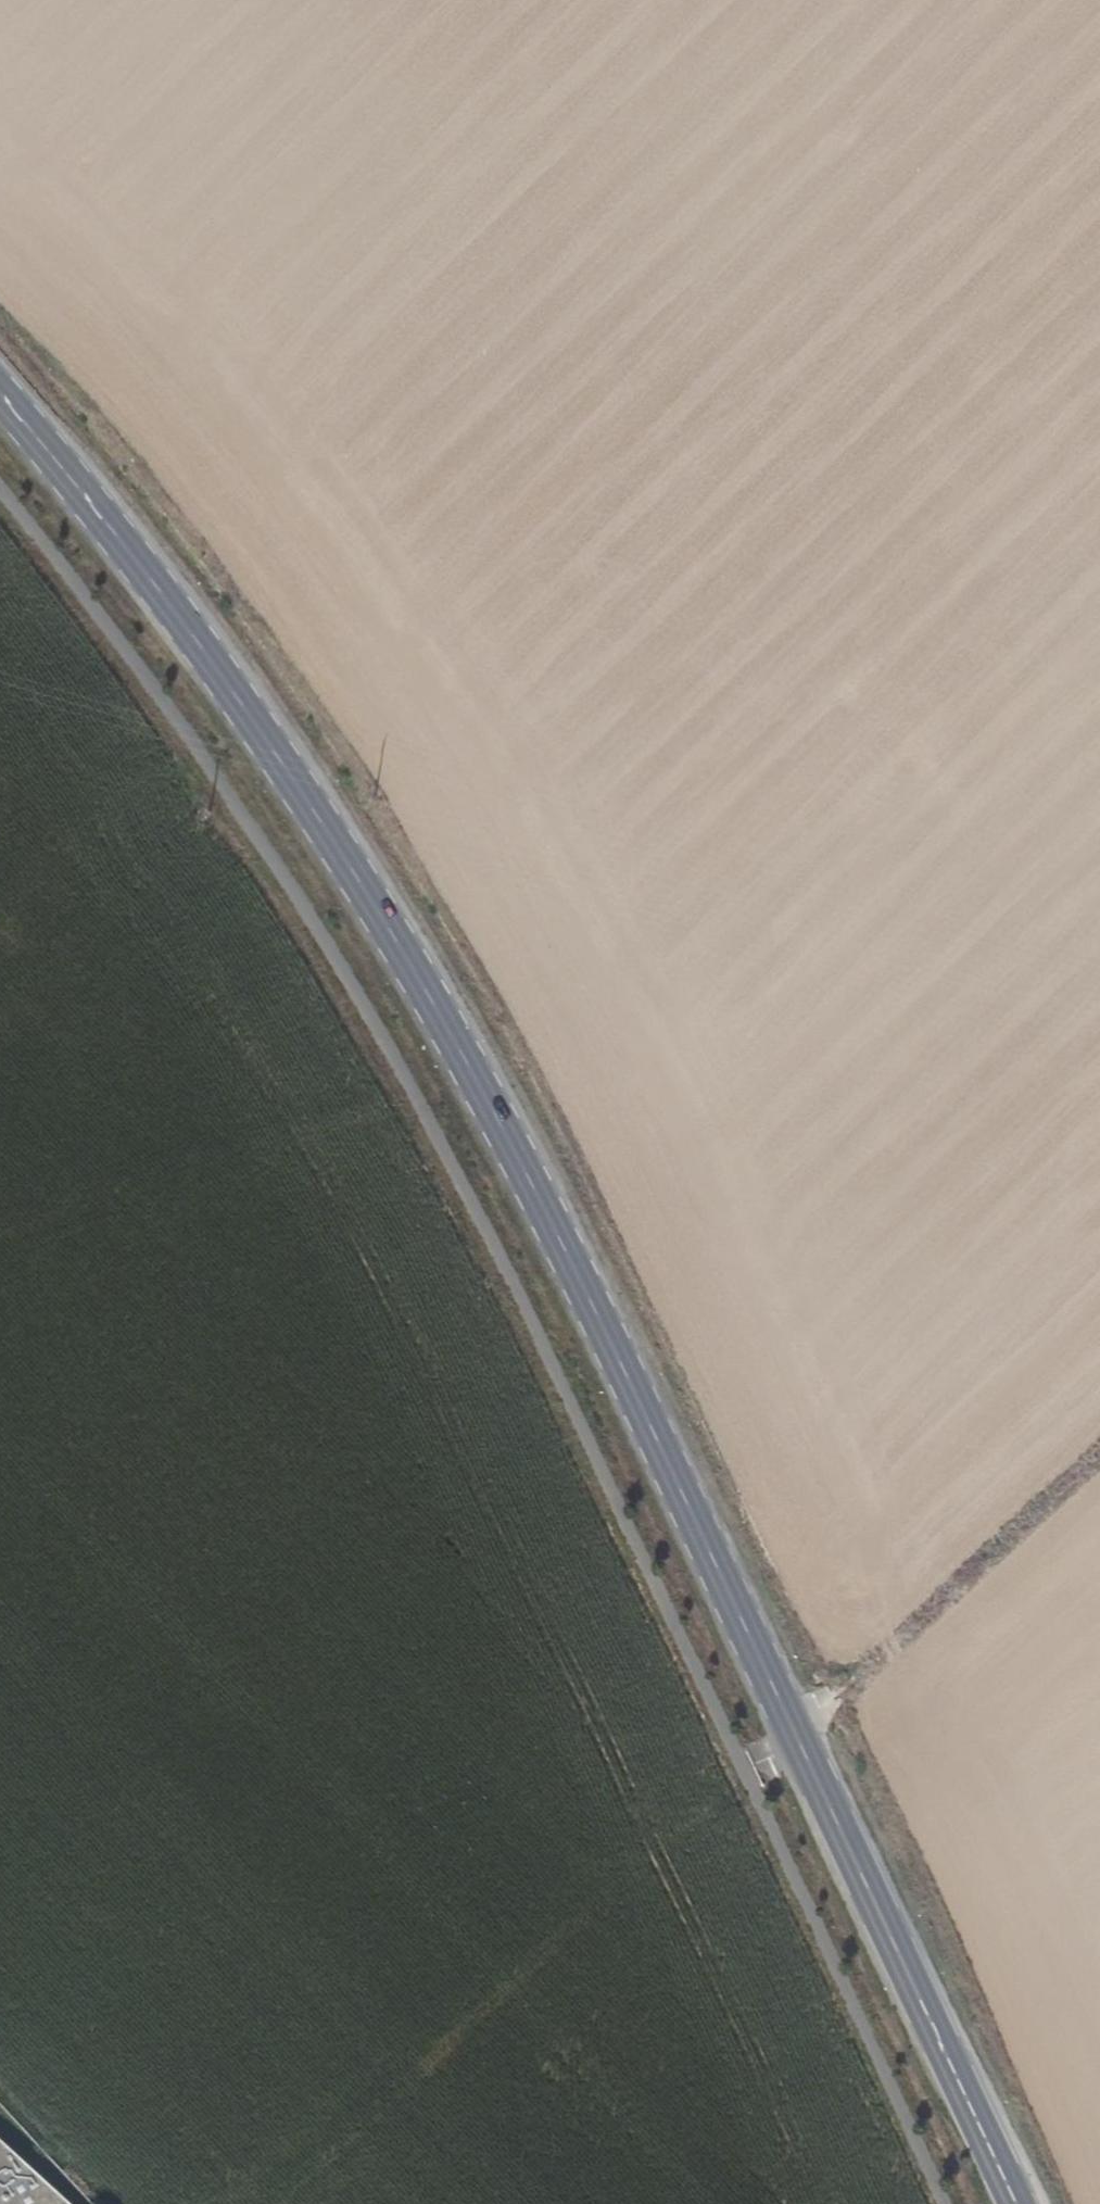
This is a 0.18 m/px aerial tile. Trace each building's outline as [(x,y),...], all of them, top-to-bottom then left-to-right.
[(31,2159),(0,2130),(0,2203),(81,2203),(31,2159)]
